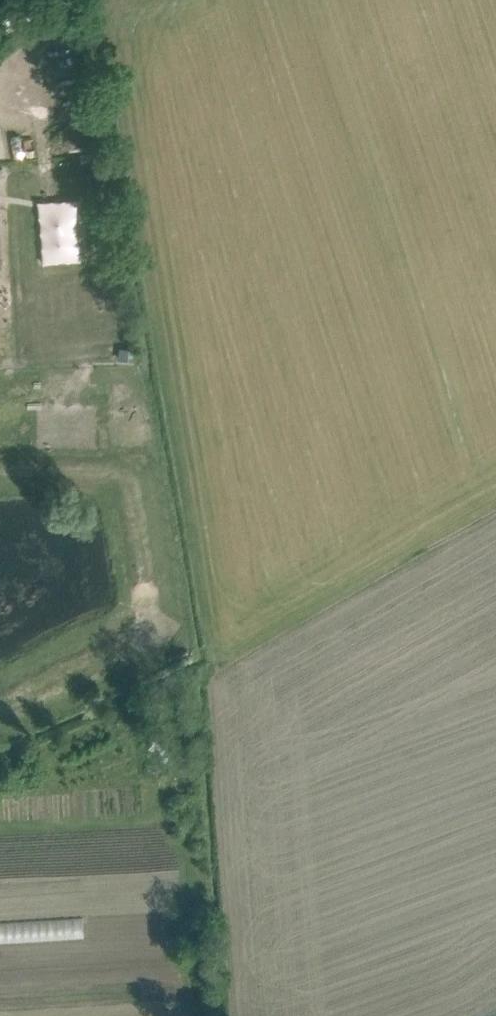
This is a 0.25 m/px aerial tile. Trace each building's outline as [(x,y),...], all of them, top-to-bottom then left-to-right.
[(34,196),(36,212),(59,209),(57,193),(34,196)]
